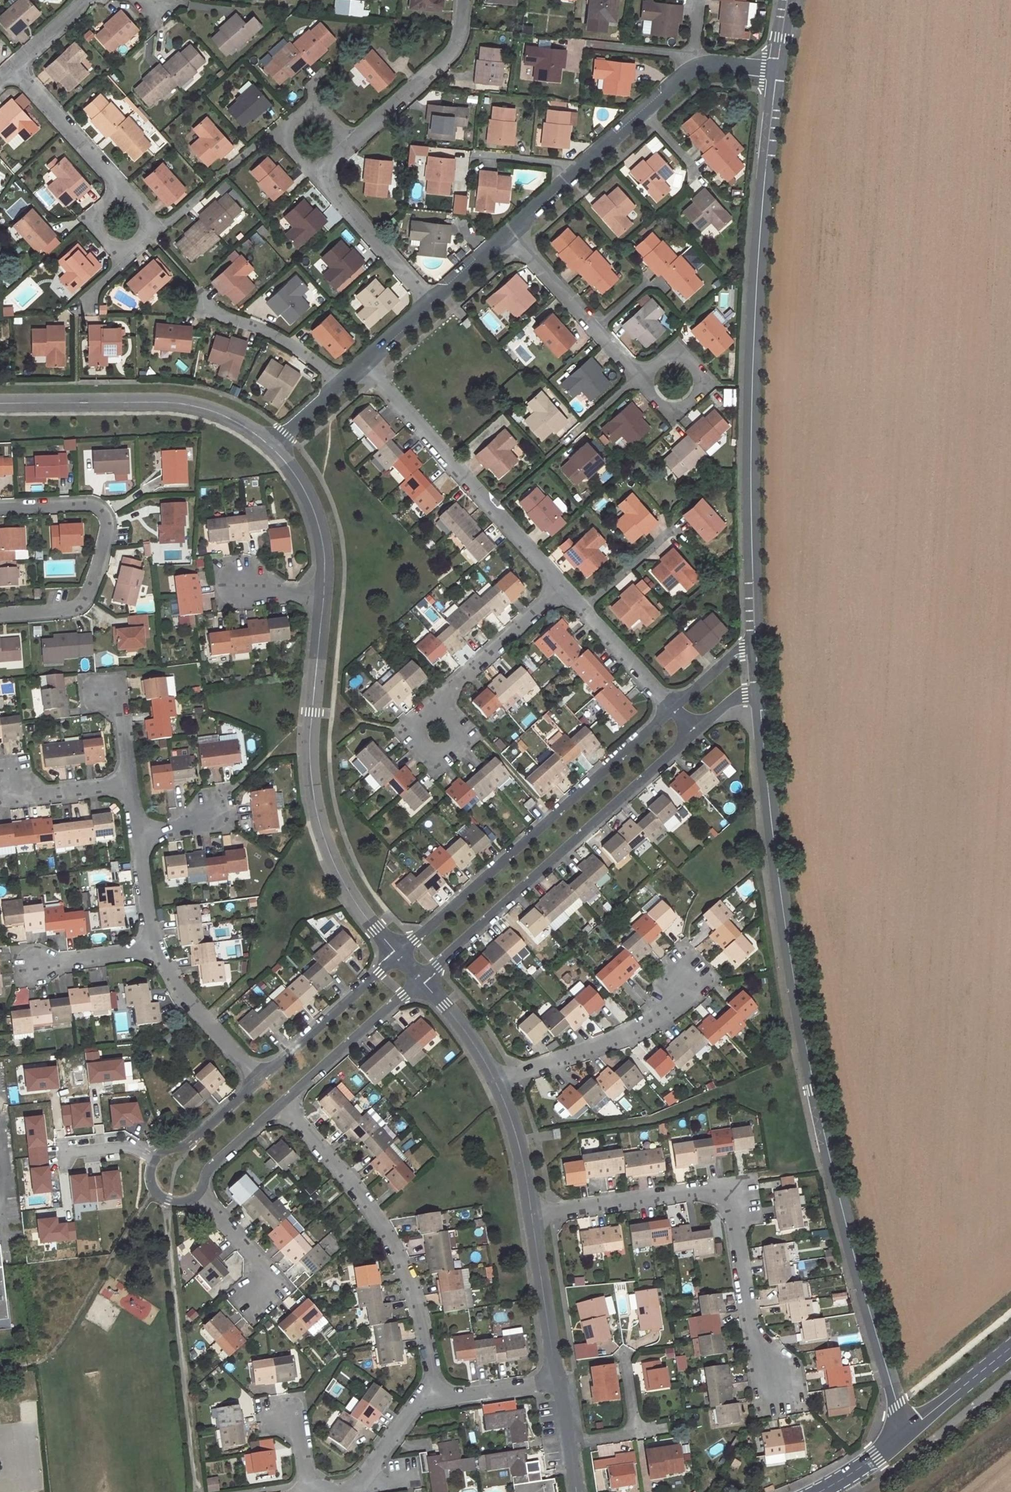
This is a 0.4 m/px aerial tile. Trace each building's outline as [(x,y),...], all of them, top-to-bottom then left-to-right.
[(0,18),(0,22),(13,36),(28,23),(39,13),(28,0),(20,0),(0,18)] [(333,13),(349,15),(351,0),(335,0),(333,13)] [(349,15),(361,16),(362,1),(355,0),(351,0),(349,15)] [(410,7),(437,9),(442,5),(442,0),(411,0),(410,7)] [(588,29),(606,31),(607,19),(615,20),(617,0),(591,0),(588,29)] [(721,35),(749,38),(749,30),(743,30),(744,25),(746,25),(749,2),(745,2),(730,0),(722,0),(720,18),(723,19),(721,35)] [(644,16),(642,33),(676,36),(679,15),(682,15),(683,5),(643,1),(642,15),(644,16)] [(108,25),(96,36),(110,52),(120,43),(121,45),(138,30),(121,10),(106,23),(108,25)] [(228,20),(222,26),(223,28),(211,39),(225,54),(235,46),(237,48),(261,25),(253,16),(245,23),(236,13),(228,20)] [(221,18),(217,21),(222,26),(228,20),(224,15),(221,18)] [(324,52),(322,50),(335,39),(320,23),(310,31),(309,29),(291,45),(307,62),(309,65),(324,52)] [(91,31),(84,37),(88,42),(95,35),(91,31)] [(565,60),(566,50),(550,48),(551,42),(539,40),(538,47),(527,46),(525,60),(536,62),(534,78),(559,81),(562,60),(565,60)] [(88,73),(76,60),(85,53),(75,42),(45,68),(52,76),(54,74),(68,90),(88,73)] [(275,59),(265,68),(278,84),(291,73),(292,75),(307,62),(291,45),(289,42),(273,57),(275,59)] [(176,54),(162,66),(177,83),(179,86),(196,71),(195,69),(205,60),(190,44),(178,55),(176,54)] [(477,63),(475,82),(477,82),(499,84),(501,85),(503,62),(501,62),(502,49),(481,47),(479,63),(477,63)] [(372,49),(355,65),(378,90),(389,81),(395,76),(372,49)] [(605,75),(603,92),(628,95),(631,74),(634,74),(635,64),(595,60),(594,74),(605,75)] [(147,78),(134,90),(149,105),(158,97),(160,98),(177,83),(162,66),(159,63),(145,76),(147,78)] [(499,84),(477,82),(476,90),(499,92),(499,84)] [(237,101),(228,110),(242,126),(254,115),(256,117),(270,104),(253,84),(235,99),(237,101)] [(100,94),(84,109),(95,121),(93,122),(106,137),(109,134),(126,119),(111,102),(108,103),(100,94)] [(0,113),(0,133),(7,141),(20,130),(27,138),(38,128),(12,98),(4,105),(6,107),(0,113)] [(431,115),(429,136),(455,139),(456,122),(467,123),(469,108),(429,104),(427,114),(431,115)] [(490,119),(487,141),(500,143),(514,144),(516,125),(514,125),(515,109),(494,106),(492,119),(490,119)] [(544,122),(542,145),(568,148),(570,129),(568,129),(570,112),(548,110),(547,123),(544,122)] [(698,110),(682,125),(693,137),(691,139),(704,153),(721,138),(724,136),(708,118),(706,120),(698,110)] [(151,145),(142,135),(144,134),(129,117),(126,119),(109,134),(121,148),(123,147),(134,159),(151,145)] [(203,135),(190,146),(208,165),(224,151),(226,153),(233,147),(207,117),(196,126),(203,135)] [(7,141),(14,149),(27,138),(20,130),(7,141)] [(743,167),(734,157),(736,155),(721,138),(704,153),(701,156),(713,170),(716,168),(726,181),(743,167)] [(637,165),(630,172),(656,201),(667,192),(660,183),(673,172),(655,153),(639,167),(637,165)] [(429,180),(427,192),(449,194),(450,178),(453,178),(455,159),(428,156),(426,179),(429,180)] [(267,157),(251,171),(260,181),(258,182),(273,200),(293,182),(280,168),(278,169),(267,157)] [(61,175),(48,187),(65,206),(81,192),(83,194),(91,187),(64,158),(59,162),(54,167),(61,175)] [(56,159),(50,163),(54,167),(59,162),(56,159)] [(366,159),(364,177),(367,178),(365,194),(386,197),(388,184),(390,184),(392,161),(366,159)] [(161,164),(144,178),(156,192),(168,205),(185,190),(161,164)] [(481,171),(477,210),(490,212),(491,200),(509,202),(511,177),(490,175),(490,172),(481,171)] [(629,226),(621,217),(634,206),(617,187),(601,202),(598,200),(591,206),(618,235),(629,226)] [(698,197),(682,212),(699,231),(713,219),(720,228),(731,218),(704,188),(696,195),(698,197)] [(213,203),(199,216),(201,218),(216,235),(233,220),(232,218),(241,209),(227,194),(215,204),(213,203)] [(304,199),(284,216),(296,229),(288,237),(298,248),(327,221),(321,213),(318,216),(304,199)] [(31,209),(15,224),(38,250),(55,235),(43,222),(31,209)] [(189,233),(176,244),(190,260),(200,251),(202,253),(219,238),(216,235),(201,218),(187,231),(189,233)] [(419,254),(444,256),(447,235),(451,235),(452,226),(412,221),(410,235),(421,236),(419,254)] [(567,229),(551,243),(562,255),(560,257),(573,271),(576,268),(592,253),(577,236),(575,238),(567,229)] [(651,233),(635,247),(646,259),(644,261),(657,275),(659,273),(677,257),(662,241),(659,243),(651,233)] [(333,270),(325,277),(335,288),(364,262),(357,254),(355,256),(341,240),(322,257),(333,270)] [(70,274),(62,281),(71,292),(101,265),(94,258),(92,260),(78,244),(58,260),(70,274)] [(618,279),(609,269),(611,267),(595,251),(592,253),(576,268),(588,282),(590,281),(601,293),(618,279)] [(255,286),(243,273),(251,266),(241,255),(212,282),(218,289),(221,287),(235,304),(255,286)] [(701,284),(693,274),(695,273),(679,255),(677,257),(659,273),(672,287),(674,286),(685,298),(701,284)] [(140,272),(128,283),(143,300),(169,277),(154,260),(140,272)] [(534,300),(520,284),(522,281),(516,274),(486,300),(495,311),(503,303),(515,316),(534,300)] [(309,307),(298,293),(306,286),(296,275),(266,302),(273,309),(275,307),(290,323),(309,307)] [(375,279),(356,296),(367,308),(359,316),(369,326),(399,300),(392,293),(390,295),(375,279)] [(665,330),(653,317),(661,310),(651,299),(622,325),(628,333),(630,331),(645,347),(665,330)] [(715,309),(690,331),(703,345),(705,344),(716,356),(732,342),(724,332),(725,330),(721,325),(725,321),(715,309)] [(521,341),(534,329),(557,356),(574,340),(551,314),(539,325),(533,318),(515,334),(521,341)] [(329,315),(312,330),(335,356),(353,341),(329,315)] [(469,316),(461,322),(466,328),(473,321),(469,316)] [(157,324),(155,347),(189,350),(191,328),(175,326),(157,324)] [(55,328),(32,329),(32,354),(50,354),(50,365),(65,365),(64,325),(54,325),(55,328)] [(104,364),(104,354),(121,353),(121,328),(99,328),(99,325),(89,325),(90,364),(104,364)] [(225,365),(221,376),(235,380),(248,342),(238,339),(237,342),(216,335),(208,360),(225,365)] [(591,357),(561,383),(570,395),(578,387),(590,400),(609,383),(595,367),(597,365),(591,357)] [(272,390),(266,400),(278,407),(300,374),(291,368),(290,371),(271,359),(257,381),(272,390)] [(537,409),(524,420),(541,440),(558,425),(560,427),(567,421),(541,392),(530,401),(537,409)] [(630,403),(601,429),(610,440),(619,433),(630,446),(649,428),(635,412),(637,410),(630,403)] [(367,407),(351,421),(364,436),(382,420),(376,413),(374,415),(367,407)] [(700,419),(686,432),(688,434),(703,451),(719,436),(718,434),(728,426),(713,410),(701,420),(700,419)] [(382,420),(364,436),(378,451),(389,441),(393,437),(387,429),(389,428),(382,420)] [(518,461),(506,447),(514,440),(505,429),(475,456),(481,463),(484,461),(498,477),(518,461)] [(675,449),(663,460),(677,476),(687,468),(688,470),(706,454),(703,451),(688,434),(673,448),(675,449)] [(378,451),(373,455),(387,470),(391,466),(404,454),(397,447),(396,448),(389,441),(378,451)] [(586,442),(571,455),(573,457),(561,468),(575,484),(585,476),(587,477),(604,462),(586,442)] [(161,469),(162,485),(186,484),(183,450),(164,451),(165,469),(161,469)] [(404,454),(391,466),(405,481),(416,471),(421,466),(414,459),(416,457),(409,450),(404,454)] [(123,451),(90,453),(91,472),(111,471),(111,469),(124,468),(123,451)] [(42,478),(55,477),(55,473),(64,473),(63,454),(54,454),(54,457),(33,458),(33,467),(23,467),(24,483),(34,482),(34,478),(42,478)] [(0,458),(0,471),(0,476),(11,476),(11,473),(10,458),(0,458)] [(23,467),(33,467),(33,458),(23,458),(23,467)] [(405,481),(400,485),(414,500),(431,484),(424,476),(422,478),(416,471),(405,481)] [(443,501),(436,493),(438,491),(431,484),(414,500),(427,515),(443,501)] [(535,488),(519,502),(531,514),(529,516),(541,530),(545,527),(557,516),(561,512),(546,495),(544,497),(535,488)] [(628,511),(615,522),(631,542),(642,532),(647,527),(650,530),(657,523),(631,494),(621,503),(628,511)] [(700,499),(683,514),(692,524),(707,541),(724,525),(700,499)] [(454,503),(438,518),(452,533),(469,517),(462,509),(461,511),(454,503)] [(161,505),(162,527),(158,527),(159,533),(159,544),(171,543),(171,540),(182,539),(181,527),(180,527),(180,523),(182,524),(183,521),(182,515),(185,515),(184,504),(161,505)] [(258,533),(258,531),(267,529),(264,508),(245,511),(246,517),(248,534),(258,533)] [(545,527),(552,534),(564,524),(557,516),(545,527)] [(246,517),(226,519),(229,540),(238,539),(238,542),(249,540),(248,534),(246,517)] [(469,517),(452,533),(465,548),(481,533),(474,526),(476,524),(469,517)] [(226,519),(206,522),(209,543),(218,542),(218,545),(229,543),(229,540),(226,519)] [(65,526),(59,527),(57,527),(57,530),(49,530),(50,546),(66,546),(79,545),(78,526),(65,526)] [(600,552),(606,547),(606,545),(604,541),(592,528),(571,547),(565,552),(563,554),(569,561),(571,559),(578,567),(586,576),(605,559),(600,552)] [(11,562),(11,552),(22,551),(21,529),(0,530),(0,562),(11,562)] [(287,529),(267,531),(270,553),(279,551),(280,554),(290,552),(287,529)] [(481,533),(465,548),(478,563),(496,547),(489,539),(488,540),(481,533)] [(565,552),(571,547),(566,540),(559,546),(565,552)] [(672,548),(665,555),(667,557),(661,562),(651,571),(668,590),(681,579),(688,587),(699,577),(672,548)] [(14,587),(13,562),(11,562),(0,562),(0,588),(14,587)] [(134,607),(141,573),(121,569),(117,586),(113,602),(134,607)] [(518,597),(516,595),(524,588),(510,572),(495,586),(509,602),(510,603),(518,597)] [(196,575),(175,578),(177,597),(201,594),(199,584),(197,584),(196,575)] [(632,584),(624,591),(627,593),(618,601),(611,608),(627,627),(641,615),(648,623),(659,613),(632,584)] [(495,586),(480,599),(492,613),(495,617),(502,610),(501,608),(509,602),(495,586)] [(201,594),(177,597),(180,617),(194,615),(201,614),(199,604),(202,604),(201,594)] [(475,595),(460,608),(475,624),(482,618),(484,620),(492,613),(480,599),(475,595)] [(460,608),(446,621),(450,626),(462,639),(469,632),(468,630),(475,624),(460,608)] [(700,620),(684,635),(699,652),(701,655),(715,642),(714,640),(726,629),(712,613),(702,621),(700,620)] [(142,640),(142,634),(147,633),(146,616),(128,618),(129,631),(125,632),(125,628),(116,629),(117,638),(113,639),(113,645),(116,645),(117,652),(125,651),(125,647),(134,646),(135,650),(143,649),(142,640)] [(277,620),(267,621),(270,642),(290,639),(287,616),(276,617),(277,620)] [(257,620),(247,621),(248,627),(250,645),(270,642),(267,621),(257,622),(257,620)] [(555,624),(540,638),(553,653),(571,637),(564,629),(562,631),(555,624)] [(450,626),(435,639),(447,652),(450,655),(457,649),(458,651),(466,643),(462,639),(450,626)] [(238,631),(228,632),(231,653),(251,651),(250,645),(248,627),(237,628),(238,631)] [(218,634),(208,635),(211,656),(231,653),(228,632),(228,630),(218,631),(218,634)] [(665,650),(656,658),(670,674),(682,664),(684,665),(699,652),(684,635),(681,632),(663,648),(665,650)] [(62,659),(75,658),(75,656),(90,655),(90,653),(89,636),(73,638),(73,635),(66,636),(56,637),(57,641),(41,642),(42,661),(62,659)] [(431,635),(416,648),(431,664),(438,658),(439,659),(447,652),(435,639),(431,635)] [(571,637),(553,653),(567,668),(570,665),(582,654),(575,646),(577,645),(571,637)] [(19,661),(17,644),(0,646),(0,663),(19,661)] [(582,654),(570,665),(583,679),(601,664),(594,656),(592,658),(586,650),(582,654)] [(411,661),(396,675),(410,690),(418,684),(419,686),(427,679),(411,661)] [(601,664),(583,679),(597,694),(609,683),(613,680),(606,672),(608,671),(601,664)] [(535,683),(520,667),(503,681),(520,697),(535,683)] [(61,675),(46,677),(48,690),(41,691),(44,711),(50,710),(51,721),(58,720),(69,718),(66,698),(64,698),(61,675)] [(396,675),(381,688),(393,701),(397,705),(405,699),(403,697),(410,690),(396,675)] [(46,677),(40,677),(41,691),(48,690),(46,677)] [(173,677),(141,681),(143,691),(145,691),(146,701),(151,700),(173,698),(176,697),(173,677)] [(520,697),(503,681),(490,692),(507,710),(520,697)] [(377,683),(362,697),(376,713),(384,706),(385,708),(393,701),(381,688),(377,683)] [(597,694),(593,697),(606,712),(624,696),(617,689),(615,691),(609,683),(597,694)] [(490,692),(487,689),(472,701),(487,719),(503,705),(490,692)] [(636,714),(629,706),(631,704),(624,696),(606,712),(620,728),(636,714)] [(173,698),(151,700),(152,710),(150,710),(151,720),(168,718),(175,717),(173,698)] [(0,719),(0,725),(2,743),(12,742),(12,739),(22,738),(20,723),(19,717),(0,719)] [(151,720),(144,721),(146,731),(148,731),(150,741),(167,738),(171,738),(168,718),(151,720)] [(593,751),(591,749),(598,743),(587,730),(584,727),(569,740),(581,753),(585,758),(593,751)] [(101,733),(81,735),(82,742),(102,739),(101,733)] [(237,735),(218,737),(219,744),(218,744),(221,767),(231,766),(231,764),(240,762),(237,735)] [(565,735),(550,749),(555,754),(564,765),(572,758),(573,760),(581,753),(569,740),(565,735)] [(95,764),(94,762),(104,761),(102,739),(82,742),(84,763),(85,766),(95,764)] [(82,742),(62,744),(65,768),(75,767),(75,764),(84,763),(82,742)] [(371,742),(355,756),(369,771),(385,757),(386,755),(380,747),(378,749),(371,742)] [(62,744),(42,747),(45,768),(54,767),(54,769),(65,768),(62,744)] [(218,744),(198,746),(201,767),(210,766),(211,769),(221,767),(218,744)] [(713,746),(706,753),(707,755),(700,761),(703,765),(714,777),(729,764),(713,746)] [(563,777),(561,776),(568,769),(564,765),(555,754),(540,767),(556,784),(563,777)] [(189,757),(170,760),(170,766),(173,783),(183,781),(183,779),(192,778),(189,757)] [(385,757),(369,771),(382,786),(387,782),(400,770),(393,762),(391,764),(385,757)] [(486,762),(478,769),(494,787),(509,774),(494,758),(487,764),(486,762)] [(694,771),(687,777),(699,789),(702,793),(703,794),(717,781),(714,777),(703,765),(696,772),(694,771)] [(170,766),(151,768),(153,789),(162,788),(163,791),(174,789),(173,783),(170,766)] [(400,770),(387,782),(400,796),(416,782),(410,775),(411,774),(405,766),(400,770)] [(540,767),(525,781),(539,796),(547,789),(548,791),(556,784),(540,767)] [(472,778),(464,784),(474,795),(479,801),(494,787),(478,769),(470,776),(472,778)] [(683,772),(675,779),(676,781),(669,787),(683,803),(693,794),(699,789),(687,777),(683,772)] [(453,787),(446,793),(449,797),(460,809),(474,795),(464,784),(459,778),(451,785),(453,787)] [(430,797),(423,790),(425,788),(418,781),(416,782),(400,796),(414,811),(430,797)] [(699,789),(693,794),(696,798),(702,793),(699,789)] [(253,802),(250,803),(252,812),(275,809),(273,790),(252,792),(253,802)] [(661,794),(652,801),(654,803),(647,809),(651,813),(661,825),(676,811),(661,794)] [(474,795),(460,809),(464,814),(479,801),(474,795)] [(530,798),(522,804),(527,810),(535,803),(530,798)] [(275,809),(252,812),(253,823),(256,822),(257,832),(278,829),(275,809)] [(101,812),(91,814),(92,821),(94,837),(114,835),(111,814),(101,815),(101,812)] [(642,818),(634,825),(645,837),(650,843),(665,829),(661,825),(651,813),(643,820),(642,818)] [(42,818),(32,820),(34,844),(55,841),(53,826),(52,820),(42,821),(42,818)] [(22,823),(11,825),(14,846),(34,844),(32,820),(21,821),(22,823)] [(82,820),(72,821),(75,845),(95,843),(94,837),(92,821),(82,822),(82,820)] [(470,820),(457,832),(461,838),(475,825),(470,820)] [(629,820),(621,826),(623,828),(616,834),(630,850),(645,837),(634,825),(629,820)] [(62,825),(53,826),(55,841),(55,847),(75,845),(72,821),(61,822),(62,825)] [(0,827),(0,848),(14,846),(11,825),(11,822),(1,824),(1,826),(0,827)] [(461,838),(460,839),(474,855),(481,849),(483,850),(490,842),(475,825),(461,838)] [(608,842),(601,848),(615,864),(630,850),(616,834),(614,833),(606,840),(608,842)] [(460,839),(445,852),(457,864),(461,869),(468,863),(467,861),(474,855),(460,839)] [(441,847),(426,860),(430,865),(440,876),(447,870),(449,871),(457,864),(445,852),(441,847)] [(234,850),(224,851),(225,857),(227,874),(247,872),(243,851),(234,852),(234,850)] [(194,855),(184,856),(187,877),(207,875),(204,858),(203,851),(193,853),(194,855)] [(174,858),(164,859),(167,880),(187,877),(184,856),(184,854),(174,855),(174,858)] [(214,856),(204,858),(207,875),(208,881),(227,878),(227,874),(225,857),(214,858),(214,856)] [(584,860),(576,867),(581,872),(592,885),(607,872),(593,856),(586,862),(584,860)] [(430,865),(415,879),(427,892),(431,896),(439,890),(437,888),(444,881),(440,876),(430,865)] [(575,880),(567,887),(577,898),(582,904),(597,890),(592,885),(581,872),(573,879),(575,880)] [(411,874),(396,887),(411,903),(417,897),(419,899),(427,892),(415,879),(411,874)] [(554,887),(546,894),(562,912),(577,898),(567,887),(563,882),(556,888),(554,887)] [(117,887),(97,890),(99,909),(122,907),(121,897),(118,897),(117,887)] [(540,902),(533,909),(548,925),(562,912),(546,894),(539,900),(540,902)] [(21,902),(1,904),(4,925),(13,924),(13,926),(24,925),(22,908),(21,902)] [(670,926),(668,924),(675,917),(661,902),(646,915),(660,931),(662,933),(670,926)] [(718,902),(702,916),(708,923),(706,925),(713,933),(726,922),(732,917),(718,902)] [(42,905),(22,908),(24,925),(24,931),(34,930),(34,928),(44,927),(42,910),(42,905)] [(190,906),(176,907),(177,917),(174,918),(176,928),(200,925),(197,905),(190,906)] [(122,907),(99,909),(102,929),(123,927),(121,917),(123,917),(122,907)] [(526,916),(518,922),(533,938),(548,925),(533,909),(532,907),(524,914),(526,916)] [(63,908),(42,910),(44,927),(45,931),(54,931),(54,933),(65,932),(63,915),(63,908)] [(76,937),(76,934),(85,933),(83,912),(63,915),(65,932),(66,938),(76,937)] [(562,912),(548,925),(553,931),(568,917),(562,912)] [(655,939),(653,937),(660,931),(646,915),(631,928),(636,933),(647,946),(655,939)] [(713,933),(709,937),(715,945),(717,943),(723,951),(740,936),(726,922),(713,933)] [(200,925),(176,928),(177,937),(179,937),(181,947),(191,945),(202,944),(200,925)] [(501,935),(494,941),(510,959),(524,946),(510,929),(503,936),(501,935)] [(343,931),(327,945),(341,961),(343,963),(350,956),(349,954),(356,947),(343,931)] [(636,933),(621,947),(624,950),(635,962),(642,956),(643,958),(651,950),(647,946),(636,933)] [(723,951),(722,952),(728,960),(730,958),(737,965),(753,951),(740,936),(723,951)] [(494,941),(486,948),(487,950),(480,956),(494,972),(510,959),(494,941)] [(202,944),(191,945),(192,956),(190,956),(191,966),(198,965),(215,963),(212,943),(202,944)] [(327,945),(313,958),(317,963),(328,976),(336,969),(334,967),(341,961),(327,945)] [(633,974),(631,972),(639,966),(635,962),(624,950),(609,963),(625,981),(633,974)] [(473,963),(466,969),(480,985),(494,972),(480,956),(479,954),(471,961),(473,963)] [(215,963),(198,965),(199,975),(201,975),(202,985),(224,982),(221,962),(215,963)] [(317,963),(302,977),(317,993),(324,987),(325,988),(333,981),(328,976),(317,963)] [(609,963),(594,976),(609,993),(616,987),(617,988),(625,981),(609,963)] [(302,977),(287,990),(303,1008),(311,1001),(309,1000),(317,993),(302,977)] [(146,984),(125,987),(128,1007),(134,1006),(152,1004),(150,994),(148,995),(146,984)] [(97,989),(88,990),(90,1011),(110,1009),(109,1003),(107,986),(97,987),(97,989)] [(588,986),(573,1000),(587,1015),(594,1009),(596,1011),(604,1004),(588,986)] [(78,989),(68,990),(68,997),(70,1014),(90,1011),(88,990),(78,992),(78,989)] [(287,990),(273,1003),(287,1019),(294,1013),(295,1015),(303,1008),(287,990)] [(733,996),(725,1003),(729,1008),(741,1021),(756,1007),(742,992),(734,998),(733,996)] [(68,997),(58,998),(58,1001),(49,1002),(51,1023),(71,1020),(70,1014),(68,997)] [(573,1000),(558,1013),(569,1025),(574,1031),(582,1024),(580,1022),(587,1015),(573,1000)] [(39,1001),(29,1002),(30,1008),(32,1025),(51,1023),(49,1002),(39,1003),(39,1001)] [(152,1004),(134,1006),(137,1026),(158,1023),(157,1014),(159,1014),(158,1003),(152,1004)] [(273,1003),(258,1017),(269,1030),(274,1035),(281,1028),(280,1026),(287,1019),(273,1003)] [(19,1012),(10,1013),(13,1034),(33,1032),(32,1025),(30,1008),(19,1010),(19,1012)] [(554,1008),(539,1021),(547,1030),(553,1037),(560,1031),(561,1033),(569,1025),(558,1013),(554,1008)] [(721,1012),(712,1019),(724,1032),(729,1037),(744,1024),(741,1021),(729,1008),(723,1014),(721,1012)] [(253,1012),(238,1026),(252,1041),(260,1035),(262,1037),(269,1030),(258,1017),(253,1012)] [(541,1038),(539,1037),(547,1030),(539,1021),(532,1014),(517,1027),(533,1045),(541,1038)] [(708,1015),(701,1022),(703,1024),(696,1030),(707,1042),(710,1046),(724,1032),(712,1019),(708,1015)] [(413,1025),(405,1032),(421,1050),(436,1036),(421,1020),(414,1026),(413,1025)] [(684,1030),(676,1038),(692,1055),(707,1042),(696,1030),(692,1026),(686,1032),(684,1030)] [(405,1032),(397,1038),(399,1040),(391,1047),(402,1059),(406,1063),(421,1050),(405,1032)] [(676,1038),(668,1044),(670,1046),(662,1053),(674,1065),(677,1069),(692,1055),(676,1038)] [(379,1048),(371,1055),(387,1072),(402,1059),(391,1047),(388,1043),(381,1050),(379,1048)] [(651,1054),(643,1061),(659,1079),(674,1065),(662,1053),(659,1049),(652,1056),(651,1054)] [(421,1050),(406,1063),(411,1069),(426,1055),(421,1050)] [(85,1055),(88,1083),(124,1079),(122,1061),(98,1064),(97,1053),(85,1055)] [(371,1055),(364,1062),(365,1063),(358,1070),(370,1083),(373,1086),(387,1072),(371,1055)] [(620,1066),(612,1072),(623,1085),(628,1090),(643,1077),(628,1061),(621,1067),(620,1066)] [(218,1088),(216,1086),(224,1079),(210,1064),(195,1077),(199,1082),(210,1095),(218,1088)] [(607,1067),(599,1074),(601,1076),(594,1083),(608,1098),(623,1085),(612,1072),(607,1067)] [(27,1091),(59,1088),(57,1068),(24,1072),(27,1091)] [(582,1084),(574,1090),(585,1103),(595,1113),(610,1100),(608,1098),(594,1083),(591,1079),(584,1085),(582,1084)] [(187,1084),(172,1097),(186,1113),(194,1106),(195,1108),(210,1095),(199,1082),(191,1088),(187,1084)] [(340,1083),(317,1103),(324,1110),(322,1112),(329,1119),(331,1118),(347,1104),(354,1097),(340,1083)] [(569,1085),(561,1093),(563,1095),(556,1101),(570,1117),(585,1103),(574,1090),(569,1085)] [(90,1104),(61,1107),(63,1125),(73,1124),(73,1128),(93,1126),(90,1104)] [(141,1122),(136,1104),(110,1107),(113,1127),(132,1125),(131,1123),(141,1122)] [(347,1104),(331,1118),(338,1126),(336,1127),(343,1135),(347,1130),(361,1119),(347,1104)] [(361,1119),(347,1130),(354,1138),(357,1137),(363,1144),(378,1129),(365,1114),(361,1119)] [(29,1157),(46,1155),(42,1117),(25,1119),(29,1157)] [(744,1153),(743,1150),(753,1148),(750,1128),(730,1130),(733,1152),(733,1154),(744,1153)] [(378,1129),(363,1144),(369,1151),(367,1153),(374,1161),(392,1144),(378,1129)] [(559,1130),(552,1131),(553,1141),(560,1140),(559,1130)] [(730,1130),(710,1133),(711,1140),(713,1157),(723,1156),(723,1153),(733,1152),(730,1130)] [(711,1140),(691,1143),(694,1164),(704,1163),(704,1165),(714,1164),(713,1157),(711,1140)] [(272,1147),(265,1153),(279,1170),(280,1171),(295,1157),(281,1141),(274,1148),(272,1147)] [(691,1143),(671,1146),(675,1169),(685,1168),(685,1165),(694,1164),(691,1143)] [(392,1144),(374,1161),(369,1165),(376,1172),(378,1171),(384,1177),(400,1163),(405,1159),(392,1144)] [(655,1175),(654,1173),(664,1171),(661,1150),(641,1153),(644,1176),(655,1175)] [(620,1151),(601,1154),(604,1177),(615,1176),(614,1174),(624,1172),(621,1156),(620,1151)] [(641,1153),(621,1156),(624,1172),(624,1177),(634,1175),(634,1178),(644,1176),(641,1153)] [(601,1154),(581,1157),(581,1162),(584,1178),(594,1177),(594,1179),(604,1177),(601,1154)] [(46,1155),(29,1157),(33,1193),(50,1192),(46,1155)] [(581,1162),(562,1165),(565,1185),(575,1184),(575,1186),(585,1185),(584,1178),(581,1162)] [(400,1163),(384,1177),(391,1185),(389,1187),(396,1194),(414,1178),(400,1163)] [(103,1177),(94,1178),(97,1200),(121,1198),(119,1172),(106,1173),(106,1178),(103,1178),(103,1177)] [(72,1203),(97,1200),(94,1178),(85,1179),(86,1180),(82,1181),(82,1176),(69,1177),(72,1203)] [(243,1176),(227,1190),(234,1197),(232,1199),(238,1207),(240,1205),(256,1191),(243,1176)] [(783,1191),(775,1193),(777,1202),(774,1203),(776,1213),(799,1209),(796,1190),(794,1190),(793,1177),(781,1179),(783,1191)] [(256,1191),(240,1205),(247,1212),(245,1214),(252,1222),(257,1218),(270,1206),(256,1191)] [(270,1206),(257,1218),(263,1225),(265,1223),(272,1230),(283,1220),(288,1216),(275,1202),(270,1206)] [(799,1209),(776,1213),(777,1223),(780,1222),(782,1232),(802,1229),(799,1209)] [(438,1213),(415,1216),(417,1227),(419,1227),(420,1236),(425,1235),(441,1233),(438,1213)] [(76,1239),(74,1223),(57,1226),(54,1226),(54,1219),(38,1221),(40,1243),(76,1239)] [(272,1230),(267,1234),(274,1241),(271,1243),(279,1251),(297,1235),(283,1220),(272,1230)] [(658,1220),(648,1222),(652,1245),(671,1242),(669,1230),(668,1221),(658,1222),(658,1220)] [(638,1225),(628,1227),(632,1248),(652,1245),(648,1222),(638,1223),(638,1225)] [(689,1225),(679,1227),(679,1229),(669,1230),(671,1242),(673,1252),(693,1249),(690,1231),(689,1225)] [(608,1228),(598,1229),(602,1252),(622,1249),(618,1229),(609,1230),(608,1228)] [(598,1229),(588,1230),(589,1233),(579,1234),(582,1255),(602,1252),(598,1229)] [(700,1230),(690,1231),(693,1249),(694,1255),(713,1252),(710,1231),(700,1232),(700,1230)] [(297,1235),(279,1251),(286,1259),(288,1257),(294,1264),(296,1262),(314,1245),(301,1231),(297,1235)] [(441,1233),(425,1235),(426,1245),(424,1245),(425,1255),(449,1251),(446,1232),(441,1233)] [(205,1240),(189,1254),(203,1269),(215,1258),(220,1253),(213,1245),(211,1247),(205,1240)] [(784,1244),(763,1247),(765,1257),(762,1257),(764,1267),(788,1264),(784,1244)] [(314,1245),(296,1262),(304,1269),(305,1267),(312,1275),(328,1261),(314,1245)] [(449,1251),(425,1255),(427,1266),(430,1265),(431,1275),(438,1274),(452,1271),(449,1251)] [(227,1274),(220,1267),(222,1265),(215,1258),(203,1269),(197,1274),(211,1288),(227,1274)] [(788,1264),(764,1267),(765,1278),(768,1277),(769,1286),(779,1284),(791,1283),(788,1264)] [(374,1266),(353,1269),(356,1288),(377,1285),(380,1285),(378,1275),(376,1275),(374,1266)] [(439,1283),(437,1284),(439,1294),(462,1291),(470,1289),(467,1269),(452,1271),(438,1274),(439,1283)] [(791,1283),(779,1284),(781,1294),(778,1294),(780,1305),(786,1304),(803,1302),(800,1282),(791,1283)] [(377,1285),(356,1288),(359,1308),(365,1307),(383,1304),(381,1295),(379,1295),(377,1285)] [(634,1293),(640,1331),(660,1328),(654,1290),(634,1293)] [(462,1291),(439,1294),(440,1304),(442,1304),(444,1313),(465,1310),(462,1291)] [(700,1297),(699,1297),(702,1317),(719,1314),(725,1314),(724,1303),(721,1304),(720,1294),(700,1297)] [(609,1340),(604,1318),(607,1318),(602,1299),(582,1304),(587,1322),(582,1324),(587,1346),(609,1340)] [(297,1305),(290,1312),(306,1329),(321,1316),(319,1314),(306,1300),(299,1307),(297,1305)] [(803,1302),(786,1304),(788,1314),(790,1314),(792,1324),(802,1322),(813,1321),(810,1301),(803,1302)] [(383,1304),(365,1307),(369,1327),(373,1326),(390,1324),(388,1314),(391,1314),(389,1303),(383,1304)] [(578,1305),(582,1324),(587,1322),(582,1304),(578,1305)] [(283,1321),(276,1327),(290,1343),(306,1329),(290,1312),(282,1319),(283,1321)] [(217,1313),(201,1327),(214,1342),(232,1326),(225,1318),(223,1320),(217,1313)] [(702,1317),(695,1318),(698,1338),(720,1334),(719,1325),(721,1325),(719,1314),(702,1317)] [(695,1318),(692,1318),(688,1319),(691,1339),(694,1338),(698,1338),(695,1318)] [(813,1321),(802,1322),(803,1332),(801,1332),(802,1342),(826,1339),(823,1319),(813,1321)] [(390,1324),(373,1326),(376,1346),(400,1343),(399,1336),(398,1332),(396,1333),(394,1323),(390,1324)] [(244,1343),(236,1336),(239,1334),(232,1326),(214,1342),(228,1357),(244,1343)] [(720,1334),(698,1338),(701,1355),(702,1358),(725,1354),(724,1344),(721,1344),(720,1334)] [(504,1344),(494,1346),(496,1361),(496,1363),(509,1361),(516,1360),(516,1358),(526,1356),(522,1335),(503,1338),(504,1344)] [(472,1336),(452,1339),(455,1360),(465,1359),(465,1361),(475,1359),(473,1343),(472,1336)] [(493,1340),(473,1343),(475,1359),(476,1366),(487,1364),(486,1362),(496,1361),(494,1346),(493,1340)] [(400,1343),(376,1346),(379,1366),(400,1363),(399,1354),(402,1353),(401,1349),(400,1343)] [(837,1348),(817,1351),(818,1361),(815,1361),(817,1372),(824,1371),(841,1368),(837,1348)] [(683,1356),(675,1358),(677,1372),(685,1371),(683,1356)] [(290,1357),(271,1360),(274,1383),(284,1382),(284,1379),(293,1378),(290,1357)] [(271,1360),(251,1363),(254,1384),(263,1382),(264,1385),(274,1383),(271,1360)] [(648,1372),(651,1391),(664,1389),(668,1389),(663,1361),(642,1364),(643,1373),(648,1372)] [(726,1365),(704,1368),(707,1388),(731,1384),(730,1374),(727,1375),(726,1365)] [(591,1370),(594,1388),(596,1388),(598,1403),(617,1399),(612,1367),(591,1370)] [(841,1368),(824,1371),(825,1380),(828,1380),(829,1390),(845,1388),(850,1387),(847,1367),(841,1368)] [(386,1406),(383,1404),(389,1397),(372,1384),(360,1400),(380,1414),(383,1410),(386,1406)] [(732,1404),(731,1395),(733,1395),(731,1384),(707,1388),(710,1408),(715,1407),(732,1404)] [(850,1387),(845,1388),(848,1407),(854,1406),(851,1387),(850,1387)] [(829,1390),(822,1391),(823,1401),(826,1401),(827,1410),(848,1407),(845,1388),(829,1390)] [(360,1400),(348,1416),(363,1426),(366,1428),(371,1421),(374,1422),(376,1419),(380,1414),(360,1400)] [(739,1424),(738,1414),(741,1413),(739,1403),(732,1404),(715,1407),(718,1427),(739,1424)] [(237,1406),(216,1409),(219,1428),(242,1425),(241,1414),(238,1415),(237,1406)] [(848,1407),(827,1410),(828,1417),(849,1414),(848,1407)] [(523,1410),(483,1416),(484,1428),(491,1427),(492,1428),(511,1425),(515,1444),(510,1444),(512,1452),(524,1450),(526,1450),(523,1430),(521,1414),(524,1413),(523,1410)] [(338,1421),(326,1438),(343,1450),(349,1442),(351,1443),(356,1436),(363,1426),(348,1416),(342,1425),(338,1421)] [(242,1425),(219,1428),(222,1448),(242,1445),(241,1435),(244,1435),(242,1425)] [(791,1429),(780,1430),(784,1454),(804,1451),(801,1430),(791,1432),(791,1429)] [(780,1430),(771,1432),(771,1435),(761,1436),(764,1457),(784,1454),(780,1430)] [(271,1441),(258,1443),(260,1452),(273,1450),(271,1441)] [(450,1442),(437,1444),(439,1456),(451,1454),(450,1442)] [(258,1443),(250,1444),(251,1453),(260,1452),(258,1443)] [(661,1450),(646,1452),(649,1473),(662,1471),(662,1474),(682,1471),(678,1447),(661,1450)] [(251,1453),(249,1454),(252,1474),(273,1470),(272,1461),(274,1461),(273,1450),(260,1452),(251,1453)] [(514,1477),(511,1478),(512,1485),(540,1481),(538,1473),(525,1475),(524,1465),(522,1454),(525,1454),(524,1450),(512,1452),(484,1456),(485,1468),(493,1467),(493,1469),(513,1466),(514,1477)] [(441,1467),(449,1466),(451,1473),(474,1470),(472,1458),(464,1459),(459,1460),(458,1453),(451,1454),(439,1456),(433,1457),(426,1458),(425,1453),(417,1455),(417,1457),(420,1474),(427,1472),(430,1491),(442,1491),(442,1487),(444,1486),(441,1467)] [(249,1454),(243,1455),(245,1474),(252,1474),(249,1454)] [(784,1454),(764,1457),(765,1464),(785,1461),(784,1454)] [(627,1490),(626,1486),(634,1485),(631,1465),(630,1456),(615,1459),(593,1462),(594,1471),(608,1469),(611,1489),(619,1487),(619,1491),(627,1490)] [(218,1490),(216,1479),(207,1481),(209,1491),(218,1490)] [(512,1485),(514,1491),(552,1491),(551,1484),(553,1483),(553,1479),(542,1481),(540,1481),(512,1485)]
